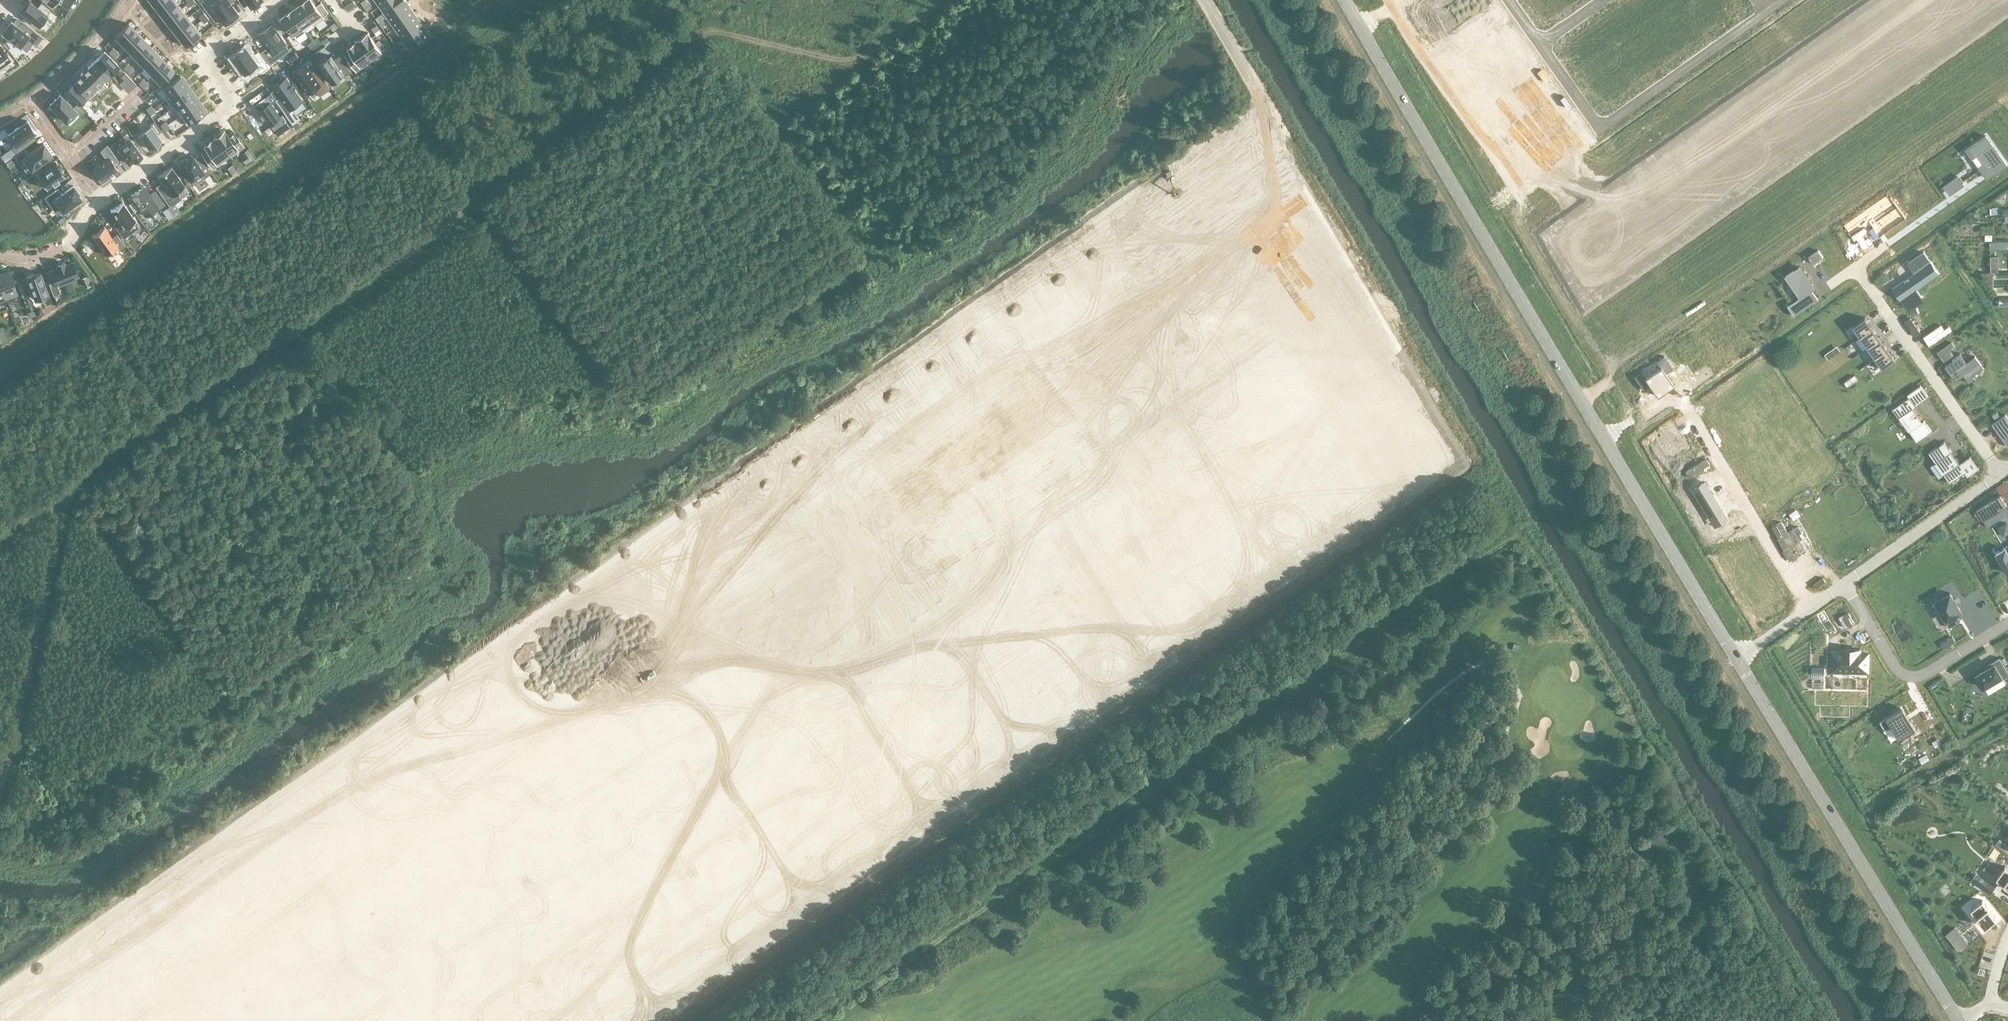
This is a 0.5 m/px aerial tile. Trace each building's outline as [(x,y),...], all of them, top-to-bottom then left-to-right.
[(29,0),(21,11),(24,14),(22,17),(30,23),(32,20),(38,25),(51,9),(41,2),(37,6),(29,0)] [(153,2),(160,11),(174,0),(157,0),(153,2)] [(160,11),(167,19),(182,8),(176,0),(174,0),(160,11)] [(211,4),(226,24),(240,15),(231,2),(234,0),(217,0),(211,4)] [(301,4),(315,24),(325,17),(324,16),(329,12),(321,2),(316,5),(313,0),(306,0),(301,4)] [(353,0),(345,6),(348,11),(356,5),(353,0)] [(380,5),(387,16),(407,2),(406,0),(387,0),(380,5)] [(407,2),(387,16),(395,27),(415,12),(407,2)] [(301,4),(291,10),(306,31),(306,30),(305,28),(313,22),(315,24),(301,4)] [(182,8),(167,19),(173,28),(188,16),(182,8)] [(291,10),(281,17),(296,38),(306,31),(291,10)] [(415,12),(395,27),(402,37),(423,23),(415,12)] [(188,16),(173,28),(180,37),(195,25),(188,16)] [(11,20),(2,32),(20,46),(27,37),(36,44),(43,36),(22,20),(17,25),(11,20)] [(128,22),(115,36),(122,44),(136,31),(128,22)] [(423,23),(402,37),(410,49),(430,34),(423,23)] [(272,24),(258,34),(267,47),(261,51),(270,64),(290,50),(272,24)] [(195,25),(180,37),(187,45),(202,34),(195,25)] [(136,31),(122,44),(130,52),(144,38),(136,31)] [(368,32),(358,39),(372,60),(373,59),(371,57),(381,50),(384,47),(379,40),(376,42),(368,32)] [(144,38),(130,52),(137,59),(151,46),(144,38)] [(351,51),(346,55),(357,70),(362,66),(362,67),(372,60),(358,39),(358,40),(348,47),(351,51)] [(13,63),(5,51),(4,51),(1,46),(0,46),(0,71),(13,63)] [(151,46),(137,59),(145,67),(159,54),(151,46)] [(248,46),(233,56),(247,76),(259,67),(263,72),(270,67),(259,50),(253,54),(248,46)] [(104,51),(96,59),(110,73),(118,65),(104,51)] [(159,54),(145,67),(152,75),(166,62),(159,54)] [(326,57),(319,61),(320,62),(319,63),(332,82),(344,74),(345,76),(351,71),(341,57),(336,61),(331,55),(327,58),(326,57)] [(96,59),(88,66),(102,81),(110,73),(96,59)] [(166,62),(152,75),(160,83),(174,70),(166,62)] [(286,68),(289,73),(296,68),(292,63),(286,68)] [(307,64),(294,73),(308,94),(315,88),(320,95),(330,88),(319,71),(314,75),(307,64)] [(88,66),(81,74),(94,88),(102,81),(88,66)] [(81,74),(73,81),(87,96),(94,88),(81,74)] [(180,75),(163,87),(170,96),(166,98),(166,99),(186,84),(180,75)] [(287,77),(274,86),(281,96),(276,99),(276,100),(293,124),(300,119),(292,107),(303,100),(287,77)] [(136,84),(134,82),(131,79),(128,83),(130,85),(133,88),(136,84)] [(73,81),(64,89),(77,103),(80,106),(89,98),(87,96),(73,81)] [(186,84),(166,99),(172,108),(193,93),(186,84)] [(266,86),(252,97),(261,109),(259,111),(261,113),(260,114),(264,119),(264,118),(269,124),(270,123),(278,134),(291,125),(283,113),(280,115),(271,103),(276,100),(276,99),(266,86)] [(193,93),(172,108),(173,107),(179,116),(199,102),(193,93)] [(60,94),(50,104),(66,121),(76,112),(80,116),(85,111),(80,106),(77,103),(73,107),(60,94)] [(199,102),(179,116),(180,115),(187,124),(205,111),(199,102)] [(101,110),(96,114),(100,119),(105,115),(101,110)] [(22,124),(10,132),(18,143),(14,146),(18,152),(29,145),(25,139),(35,131),(27,120),(26,121),(24,119),(21,122),(22,124)] [(151,126),(140,134),(149,148),(161,140),(151,126)] [(224,129),(214,136),(227,155),(236,148),(237,150),(243,146),(232,131),(227,134),(224,129)] [(1986,135),(1969,147),(1975,155),(1976,154),(1983,164),(1979,167),(1987,178),(2006,164),(1986,135)] [(207,149),(202,152),(212,167),(218,163),(217,162),(227,155),(214,136),(213,137),(214,138),(204,144),(207,149)] [(115,142),(109,146),(116,156),(121,153),(128,163),(133,160),(134,161),(135,160),(134,160),(141,155),(142,155),(130,138),(118,147),(115,142)] [(24,149),(15,155),(19,161),(24,157),(31,169),(52,155),(43,143),(28,154),(24,149)] [(106,159),(93,169),(102,181),(103,182),(110,177),(109,176),(118,169),(114,164),(117,162),(119,160),(107,144),(100,150),(106,159)] [(245,156),(242,158),(246,164),(254,158),(248,149),(243,153),(245,156)] [(180,161),(178,162),(191,179),(202,171),(206,176),(211,172),(204,162),(199,165),(192,155),(187,158),(186,157),(184,158),(184,157),(180,161)] [(56,163),(38,175),(47,188),(65,175),(56,163)] [(157,186),(156,186),(170,205),(181,198),(180,197),(188,192),(184,187),(185,186),(171,166),(158,176),(162,182),(161,183),(162,185),(158,188),(157,186)] [(1958,176),(1953,180),(1959,188),(1964,185),(1958,176)] [(58,188),(44,197),(49,204),(55,200),(63,210),(65,212),(72,207),(71,205),(81,198),(77,193),(78,192),(73,185),(61,193),(58,188)] [(144,186),(131,195),(145,215),(157,207),(158,208),(165,204),(157,193),(155,195),(152,197),(144,186)] [(123,200),(110,209),(111,210),(111,209),(119,220),(116,221),(113,223),(123,238),(132,231),(128,225),(136,219),(135,219),(122,201),(123,201),(123,200)] [(132,201),(129,204),(135,211),(138,209),(132,201)] [(1896,202),(1873,218),(1884,233),(1907,217),(1906,217),(1905,217),(1896,203),(1896,202)] [(104,226),(92,235),(106,254),(117,246),(120,249),(125,245),(117,233),(112,237),(104,226)] [(1819,249),(1810,256),(1814,263),(1824,256),(1819,249)] [(1924,266),(1892,288),(1906,308),(1922,296),(1916,289),(1939,273),(1928,257),(1921,262),(1924,266)] [(57,284),(78,276),(72,262),(65,265),(64,262),(57,265),(58,268),(51,270),(55,281),(49,283),(54,295),(60,292),(57,284)] [(1800,266),(1786,276),(1793,286),(1798,282),(1805,293),(1787,306),(1794,315),(1819,298),(1810,285),(1812,283),(1800,266)] [(6,299),(18,295),(8,270),(0,273),(0,283),(6,299)] [(27,277),(22,279),(27,290),(31,289),(35,298),(48,293),(40,272),(34,274),(33,272),(26,275),(27,277)] [(1865,317),(1853,326),(1860,337),(1873,328),(1865,317)] [(1873,328),(1860,337),(1868,347),(1881,338),(1873,328)] [(1888,349),(1881,338),(1868,347),(1875,358),(1888,349)] [(1947,345),(1950,350),(1955,346),(1951,341),(1947,345)] [(1875,358),(1883,369),(1896,360),(1888,349),(1875,358)] [(1825,354),(1829,359),(1834,355),(1830,350),(1825,354)] [(1953,360),(1945,366),(1950,374),(1952,372),(1957,380),(1964,375),(1969,382),(1975,378),(1971,372),(1982,365),(1975,355),(1967,361),(1960,353),(1952,358),(1953,360)] [(1660,366),(1653,371),(1666,390),(1674,384),(1666,373),(1673,368),(1663,355),(1656,360),(1660,366)] [(1641,371),(1634,376),(1643,389),(1650,384),(1658,395),(1666,390),(1653,371),(1645,377),(1641,371)] [(1909,397),(1892,409),(1899,418),(1901,416),(1911,429),(1909,430),(1917,441),(1932,430),(1924,420),(1922,421),(1913,408),(1916,406),(1916,405),(1928,396),(1921,385),(1907,394),(1909,397)] [(1992,423),(2000,435),(2007,431),(2007,430),(2007,429),(2007,418),(2005,414),(1992,423)] [(1675,424),(1657,435),(1665,449),(1665,448),(1664,446),(1677,438),(1681,445),(1686,442),(1687,445),(1688,444),(1682,434),(1681,434),(1675,424)] [(1944,441),(1929,452),(1929,453),(1930,452),(1936,461),(1935,462),(1936,462),(1938,461),(1946,472),(1944,474),(1950,482),(1965,472),(1968,476),(1979,468),(1970,455),(1970,456),(1960,463),(1959,463),(1957,464),(1949,453),(1951,451),(1944,441)] [(1692,489),(1711,519),(1723,512),(1704,481),(1692,489)] [(2000,495),(1977,509),(1983,520),(2007,506),(2000,495)] [(1998,527),(2003,536),(2007,533),(2007,525),(2006,522),(1998,527)] [(1996,553),(2007,572),(2007,552),(2006,548),(1996,553)] [(1950,592),(1936,601),(1939,607),(1938,608),(1942,615),(1943,614),(1947,619),(1945,620),(1949,627),(1960,620),(1957,614),(1962,611),(1950,592)] [(1955,641),(1952,636),(1946,640),(1949,645),(1955,641)] [(1859,650),(1842,649),(1842,652),(1833,652),(1833,669),(1867,670),(1867,653),(1859,653),(1859,650)] [(1984,687),(2002,676),(2003,679),(2007,676),(2007,670),(2000,657),(1987,665),(1988,667),(1977,674),(1984,687)] [(1901,708),(1880,721),(1885,729),(1892,725),(1900,738),(1916,728),(1908,715),(1906,716),(1901,708)] [(1919,758),(1922,763),(1929,759),(1926,754),(1919,758)] [(1996,843),(2004,850),(2007,846),(2000,839),(1996,843)] [(1997,877),(2007,886),(2007,868),(2005,866),(1997,877)] [(1987,883),(1983,889),(1991,894),(1995,887),(1987,883)] [(1983,899),(1971,909),(1985,926),(1997,917),(1983,899)] [(1956,940),(1948,945),(1953,953),(1961,947),(1956,940)]
